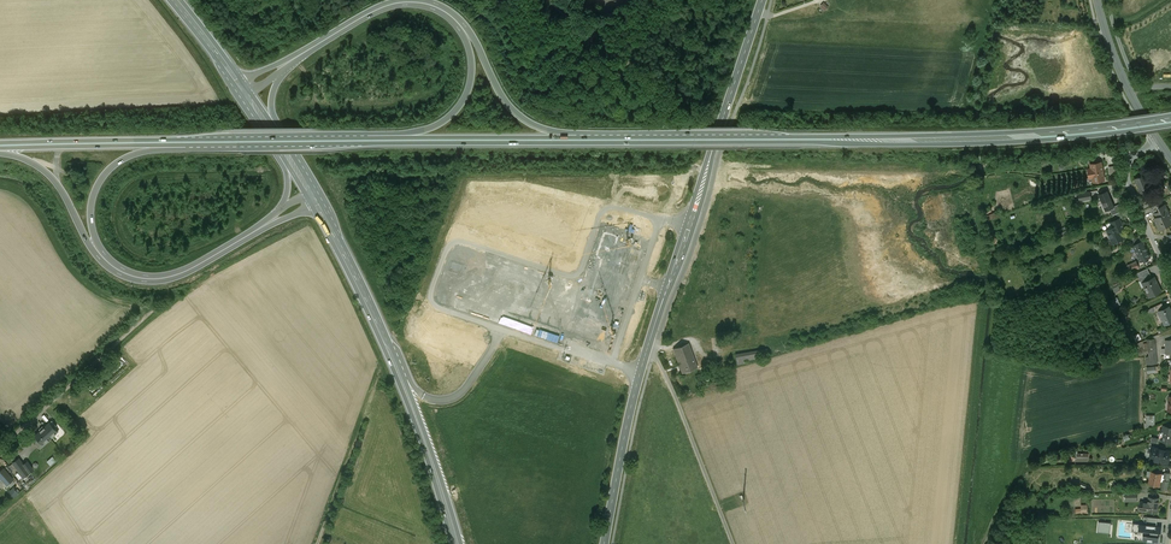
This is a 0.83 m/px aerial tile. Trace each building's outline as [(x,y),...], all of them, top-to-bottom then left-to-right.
[(1096,163),(1090,164),(1091,168),(1088,169),(1090,178),(1093,177),(1093,182),(1104,180),(1103,176),(1104,175),(1103,171),(1102,166),(1101,162),(1096,163)] [(1144,175),(1135,178),(1141,194),(1150,190),(1144,175)] [(1114,207),(1107,190),(1098,194),(1105,211),(1114,207)] [(1090,192),(1078,194),(1079,201),(1092,199),(1090,192)] [(1158,204),(1150,208),(1153,215),(1155,214),(1157,213),(1156,212),(1159,211),(1158,208),(1159,207),(1158,204)] [(1158,208),(1159,211),(1156,212),(1157,213),(1158,216),(1163,214),(1167,223),(1170,221),(1170,218),(1165,205),(1159,207),(1158,208)] [(988,215),(990,220),(1002,215),(1000,210),(988,215)] [(1163,214),(1158,216),(1157,213),(1155,214),(1157,217),(1154,219),(1159,229),(1169,225),(1167,223),(1163,214)] [(1119,218),(1110,222),(1113,227),(1107,230),(1111,239),(1111,238),(1114,244),(1120,241),(1120,240),(1123,238),(1121,233),(1120,230),(1124,228),(1122,226),(1119,218)] [(615,297),(631,249),(616,244),(618,237),(604,232),(596,256),(602,258),(588,301),(522,279),(525,270),(484,256),(476,280),(464,276),(458,294),(597,340),(601,325),(607,327),(613,309),(607,307),(611,296),(615,297)] [(1150,257),(1142,241),(1132,246),(1135,251),(1136,250),(1141,262),(1150,257)] [(1092,258),(1083,264),(1087,270),(1096,264),(1092,258)] [(1136,261),(1127,265),(1130,271),(1139,267),(1136,261)] [(1147,268),(1137,273),(1140,280),(1143,279),(1144,282),(1152,278),(1147,268)] [(1152,278),(1144,282),(1146,286),(1144,287),(1149,297),(1161,291),(1154,277),(1152,278)] [(1111,300),(1114,307),(1121,304),(1118,297),(1111,300)] [(1158,311),(1164,325),(1170,322),(1170,312),(1169,307),(1158,311)] [(608,323),(607,340),(615,340),(616,324),(608,323)] [(1154,338),(1147,339),(1148,352),(1156,352),(1154,338)] [(689,343),(673,349),(682,372),(697,367),(689,343)] [(767,349),(735,355),(737,365),(745,364),(745,361),(769,356),(767,349)] [(1156,352),(1148,352),(1149,357),(1146,357),(1147,364),(1157,363),(1156,352)] [(1147,415),(1147,424),(1155,425),(1156,415),(1147,415)] [(58,431),(50,421),(34,435),(43,445),(58,431)] [(1164,426),(1161,441),(1170,443),(1170,428),(1164,426)] [(19,443),(24,448),(32,439),(28,435),(19,443)] [(1170,452),(1152,447),(1150,459),(1153,460),(1159,462),(1160,461),(1161,462),(1168,463),(1170,452)] [(1076,452),(1076,461),(1089,461),(1089,452),(1076,452)] [(19,458),(13,463),(23,478),(30,473),(19,458)] [(3,469),(0,472),(0,477),(7,485),(13,480),(3,469)] [(1161,473),(1151,471),(1150,477),(1149,484),(1159,486),(1161,473)] [(1168,490),(1170,472),(1164,471),(1161,489),(1168,490)] [(1149,484),(1140,482),(1138,492),(1148,492),(1149,484)] [(1136,492),(1125,492),(1125,501),(1136,501),(1136,492)] [(1158,499),(1149,497),(1148,506),(1143,505),(1142,510),(1157,512),(1158,499)] [(1076,508),(1076,513),(1089,512),(1088,504),(1082,504),(1082,508),(1076,508)] [(1161,525),(1137,522),(1136,531),(1143,532),(1142,541),(1157,543),(1158,533),(1160,533),(1161,525)]
